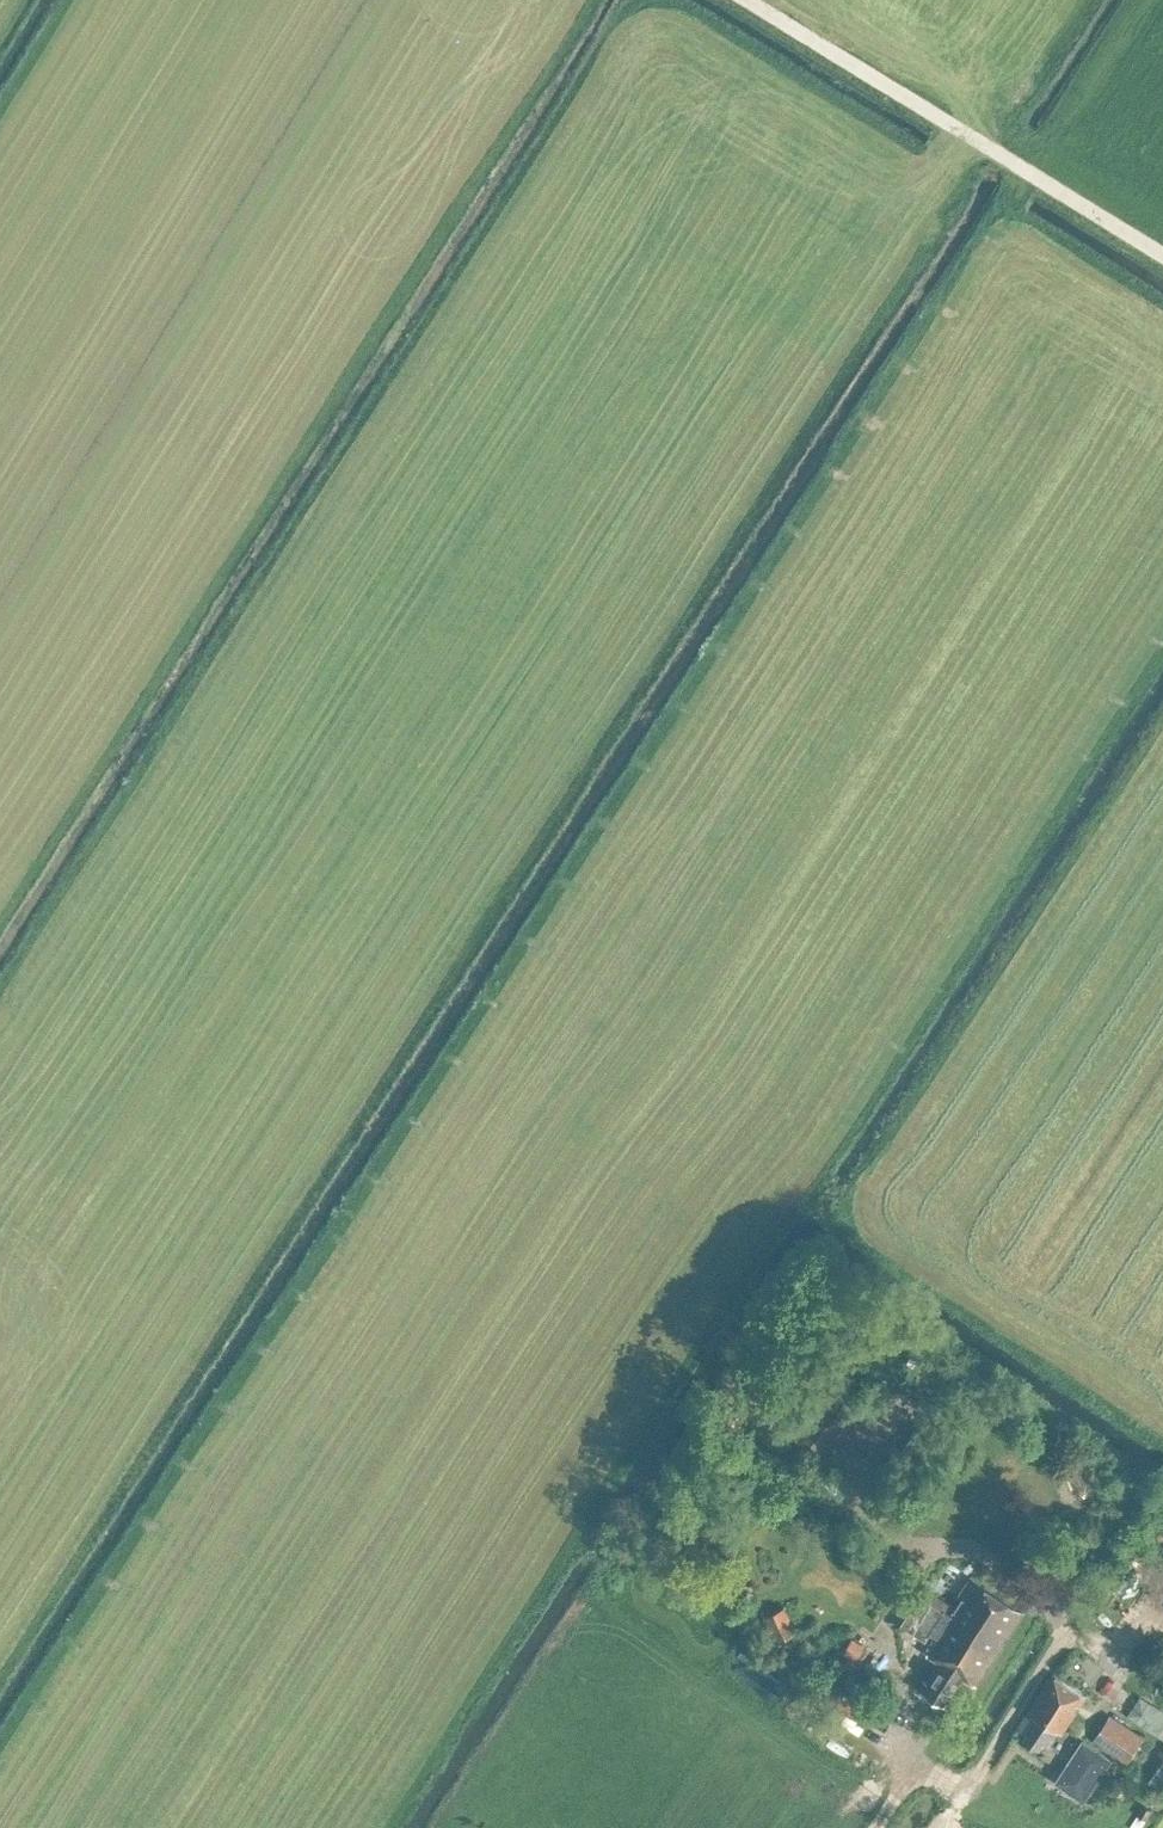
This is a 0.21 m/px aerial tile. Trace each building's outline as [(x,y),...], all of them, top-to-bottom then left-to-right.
[(923,1649),(934,1655),(921,1678),(925,1680),(920,1689),(940,1701),(959,1671),(976,1682),(1024,1609),(970,1575),(923,1649)] [(901,1622),(926,1637),(945,1608),(920,1592),(901,1622)] [(1104,1629),(1116,1608),(1095,1594),(1082,1615),(1104,1629)] [(777,1639),(796,1631),(784,1603),(765,1612),(777,1639)] [(1062,1731),(1087,1693),(1053,1672),(1018,1725),(1027,1730),(1023,1736),(1039,1746),(1042,1741),(1047,1744),(1058,1728),(1062,1731)] [(825,1694),(855,1713),(864,1699),(833,1680),(825,1694)] [(1129,1713),(1162,1727),(1162,1700),(1139,1690),(1129,1713)] [(1128,1760),(1143,1734),(1111,1712),(1094,1738),(1128,1760)] [(1085,1738),(1057,1780),(1083,1797),(1110,1755),(1085,1738)] [(1150,1777),(1162,1786),(1162,1758),(1150,1777)]
